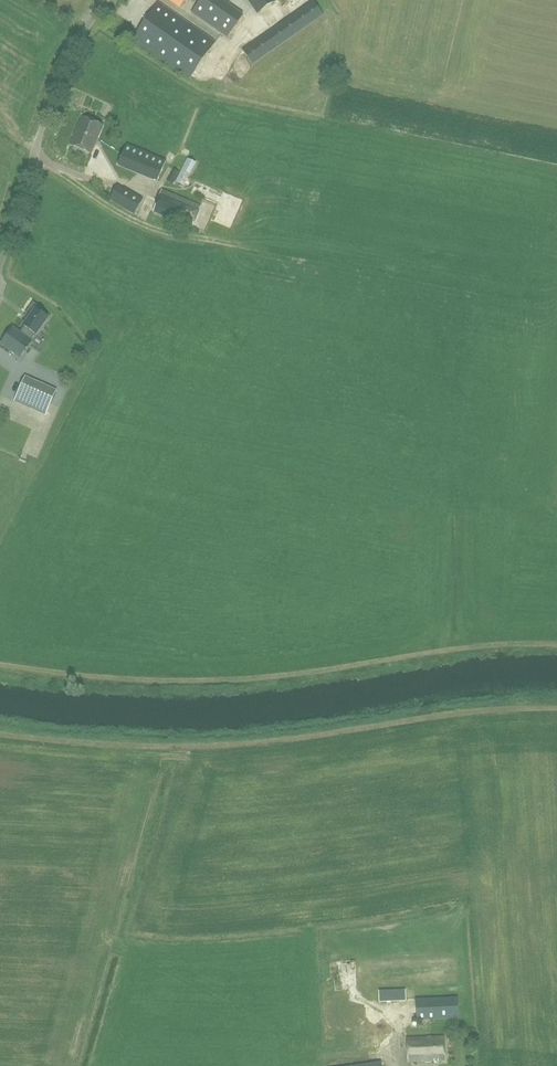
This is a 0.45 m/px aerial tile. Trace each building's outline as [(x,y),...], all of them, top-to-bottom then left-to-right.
[(244,15),(222,0),(201,0),(192,13),(228,38),(244,15)] [(258,13),(276,1),(276,0),(249,0),(258,13)] [(190,79),(215,43),(158,3),(133,40),(190,79)] [(91,154),(103,126),(84,118),(72,145),(91,154)] [(157,182),(167,160),(127,144),(118,166),(157,182)] [(184,187),(196,163),(187,158),(176,182),(184,187)] [(134,214),(143,200),(125,189),(123,191),(117,187),(111,198),(117,202),(116,203),(134,214)] [(192,229),(201,207),(162,191),(153,213),(192,229)] [(34,304),(26,315),(28,316),(26,319),(28,321),(24,327),(25,327),(20,333),(13,328),(2,344),(11,350),(15,344),(25,351),(32,342),(31,341),(36,335),(48,319),(43,315),(45,312),(34,304)] [(47,416),(57,391),(26,377),(21,387),(14,402),(47,416)] [(344,991),(353,990),(351,961),(343,962),(344,991)] [(407,1000),(415,999),(414,988),(405,989),(400,990),(401,1001),(407,1001),(407,1000)] [(417,1021),(459,1019),(458,997),(417,999),(416,999),(417,1021)] [(385,1017),(364,1040),(375,1051),(397,1027),(385,1017)] [(408,1063),(445,1061),(444,1036),(407,1038),(408,1063)]
